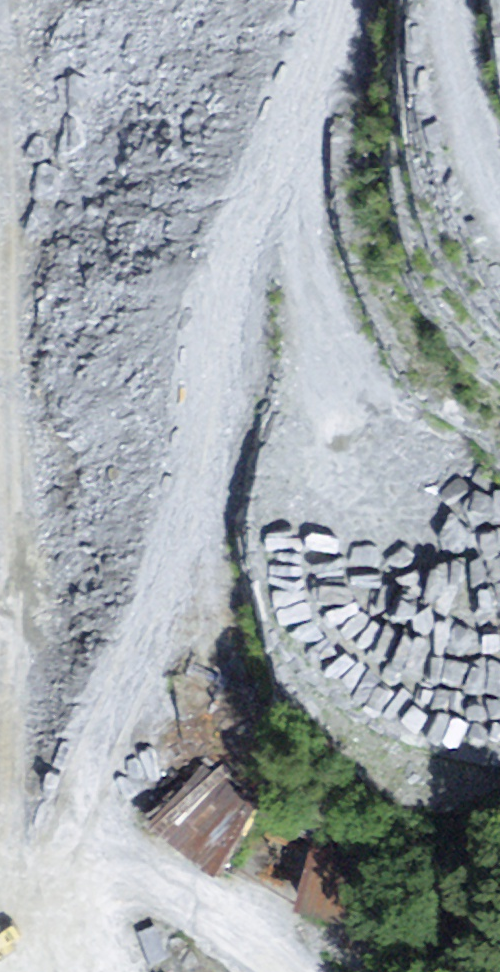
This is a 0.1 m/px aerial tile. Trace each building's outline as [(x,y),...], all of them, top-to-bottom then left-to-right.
[(193,774),(157,835),(225,874),(261,812),(193,774)] [(301,904),(369,927),(388,871),(320,848),(301,904)]
